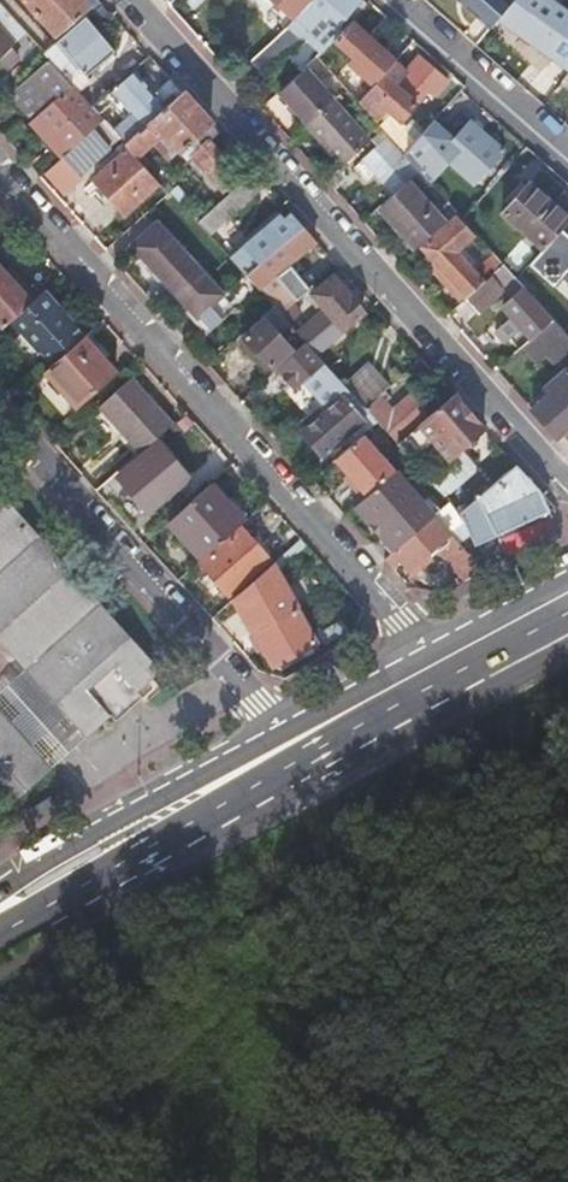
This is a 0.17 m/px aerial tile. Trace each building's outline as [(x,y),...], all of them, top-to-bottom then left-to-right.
[(57,39),(81,17),(82,17),(91,9),(82,0),(22,0),(57,39)] [(97,0),(82,0),(91,9),(99,2),(97,0)] [(356,0),(310,0),(286,24),(249,60),(265,75),(286,54),(285,52),(302,36),(322,16),(339,32),(348,22),(364,6),(356,0)] [(286,24),(310,0),(263,0),(286,24)] [(486,28),(494,19),(509,2),(506,0),(457,0),(486,28)] [(546,0),(511,0),(509,2),(494,19),(516,34),(519,28),(538,41),(534,46),(567,70),(567,68),(567,15),(546,0)] [(15,44),(24,36),(0,8),(0,27),(15,44)] [(339,32),(322,16),(302,36),(318,52),(329,42),(339,32)] [(57,39),(40,53),(46,61),(61,77),(74,66),(83,77),(112,51),(82,17),(81,17),(57,39)] [(381,72),(391,62),(348,22),(339,32),(329,42),(346,58),(342,63),(367,86),(381,72)] [(0,60),(14,48),(16,46),(15,44),(0,27),(0,60)] [(538,41),(519,28),(516,34),(534,46),(538,41)] [(23,58),(14,48),(0,60),(9,70),(23,58)] [(356,98),(360,111),(379,131),(399,152),(420,131),(409,120),(404,125),(397,119),(426,89),(433,95),(446,82),(419,57),(405,72),(393,60),(391,62),(381,72),(367,86),(356,98)] [(61,77),(46,61),(8,95),(57,151),(73,137),(77,142),(93,129),(100,122),(96,117),(88,107),(79,97),(62,78),(61,77)] [(300,70),(277,92),(305,123),(329,102),(300,70)] [(101,95),(88,107),(96,117),(109,105),(124,122),(111,134),(121,144),(180,92),(169,81),(153,95),(133,72),(105,98),(101,95)] [(180,92),(121,144),(125,149),(132,157),(149,143),(142,134),(154,125),(178,152),(189,143),(199,155),(192,161),(220,192),(238,176),(210,145),(220,137),(180,92)] [(329,102),(305,123),(341,164),(365,143),(329,102)] [(468,123),(438,155),(473,185),(503,153),(468,123)] [(77,142),(61,157),(63,160),(46,175),(64,194),(81,179),(78,175),(109,147),(93,129),(77,142)] [(373,174),(390,193),(404,178),(411,172),(381,140),(351,169),(364,182),(373,174)] [(123,214),(156,184),(132,157),(125,149),(92,180),(123,214)] [(345,171),(340,165),(323,179),(333,190),(345,179),(341,175),(345,171)] [(211,210),(196,223),(209,237),(265,186),(252,172),(211,210)] [(390,193),(377,205),(390,219),(414,246),(440,219),(404,178),(390,193)] [(502,215),(539,250),(567,219),(530,185),(502,215)] [(196,194),(182,206),(196,223),(211,210),(196,194)] [(230,260),(243,275),(245,277),(247,275),(302,227),(289,213),(282,219),(275,211),(237,245),(241,250),(230,260)] [(438,269),(463,298),(480,282),(453,253),(470,237),(450,216),(418,247),(438,269)] [(383,226),(407,253),(414,246),(390,219),(383,226)] [(146,270),(165,291),(171,287),(204,325),(230,303),(157,223),(133,244),(151,265),(146,270)] [(314,240),(302,227),(247,275),(279,310),(277,313),(281,317),(292,308),(320,282),(310,271),(302,279),(289,263),(314,240)] [(559,228),(527,264),(552,286),(567,268),(567,236),(559,228)] [(513,279),(499,264),(480,282),(463,298),(462,299),(474,312),(500,289),(511,300),(501,308),(507,315),(498,323),(502,328),(511,321),(519,330),(528,340),(550,321),(527,295),(514,280),(513,279)] [(1,327),(3,325),(34,297),(22,284),(17,288),(12,282),(3,272),(0,268),(0,325),(1,327)] [(8,268),(3,272),(12,282),(17,288),(22,284),(8,268)] [(534,288),(520,274),(514,280),(527,295),(534,288)] [(331,319),(304,343),(306,344),(317,357),(364,315),(333,281),(313,298),(331,319)] [(171,287),(165,291),(199,330),(203,334),(234,308),(230,303),(204,325),(171,287)] [(34,297),(3,325),(34,360),(38,356),(49,367),(82,337),(40,292),(34,297)] [(277,313),(271,306),(260,316),(265,321),(245,337),(271,368),(291,350),(279,337),(290,327),(281,317),(277,313)] [(292,308),(281,317),(290,327),(292,329),(302,320),(292,308)] [(503,343),(519,330),(511,321),(502,328),(495,333),(503,343)] [(550,321),(528,340),(519,348),(533,364),(545,354),(554,364),(567,352),(567,340),(550,321)] [(49,367),(42,373),(73,408),(114,372),(82,337),(49,367)] [(317,357),(306,344),(276,371),(295,392),(303,384),(325,365),(317,357)] [(319,454),(325,449),(353,424),(361,432),(375,420),(364,408),(346,389),(325,365),(303,384),(325,408),(321,412),(305,426),(299,431),(319,454)] [(567,431),(567,374),(565,370),(543,390),(547,395),(530,410),(557,440),(563,436),(567,431)] [(130,378),(97,409),(138,454),(171,424),(130,378)] [(383,391),(364,408),(375,420),(396,444),(434,410),(417,391),(391,412),(384,405),(391,399),(383,391)] [(434,410),(396,444),(408,458),(409,459),(431,440),(448,460),(461,448),(483,429),(452,394),(434,410)] [(321,412),(317,408),(295,427),(299,431),(305,426),(321,412)] [(361,432),(334,458),(356,483),(367,494),(395,470),(361,432)] [(157,445),(124,473),(154,505),(185,477),(157,445)] [(448,460),(427,479),(436,490),(442,497),(476,465),(461,448),(448,460)] [(547,511),(538,490),(515,464),(461,512),(475,546),(547,511)] [(362,498),(356,503),(385,536),(379,541),(390,553),(392,551),(434,515),(438,511),(426,498),(423,501),(395,470),(367,494),(362,498)] [(65,550),(0,479),(0,628),(11,640),(91,729),(118,705),(158,668),(166,662),(65,550)] [(352,487),(362,498),(367,494),(356,483),(352,487)] [(210,485),(169,520),(202,557),(243,522),(227,503),(210,485)] [(442,497),(436,490),(426,498),(438,511),(447,501),(442,497)] [(227,503),(243,522),(248,517),(232,499),(227,503)] [(448,500),(447,501),(438,511),(434,515),(449,533),(460,522),(448,500)] [(449,533),(434,515),(392,551),(413,573),(441,551),(466,578),(483,570),(449,533)] [(240,530),(200,565),(226,595),(267,560),(240,530)] [(268,568),(231,599),(274,667),(313,644),(268,568)] [(11,640),(0,650),(0,675),(62,756),(72,747),(91,729),(11,640)] [(166,678),(158,668),(118,705),(122,709),(151,683),(155,688),(166,678)] [(0,675),(0,700),(55,761),(62,756),(0,675)] [(55,761),(0,700),(0,803),(3,807),(55,761)]
